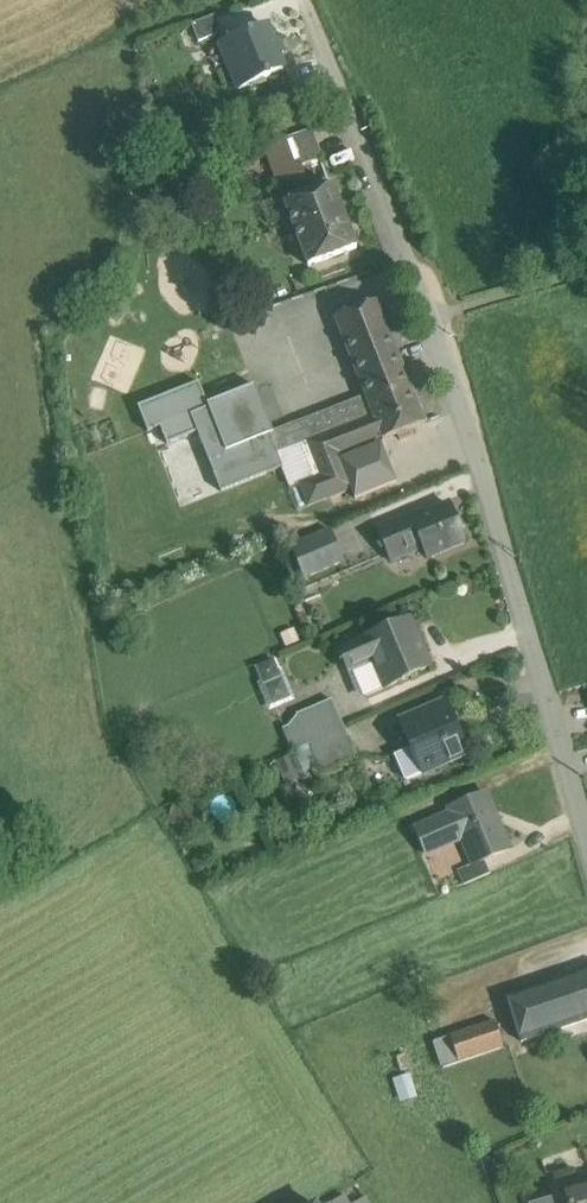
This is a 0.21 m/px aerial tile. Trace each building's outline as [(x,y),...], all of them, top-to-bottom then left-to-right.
[(216,15),(191,25),(199,42),(223,33),(216,15)] [(266,26),(226,42),(235,63),(229,66),(238,90),(270,78),(269,76),(284,70),(279,57),(283,55),(278,40),(273,42),(266,26)] [(312,129),(285,139),(296,168),(323,158),(312,129)] [(285,139),(264,147),(279,186),(300,179),(296,168),(285,139)] [(333,184),(284,203),(308,266),(357,248),(350,229),(351,228),(341,203),(340,204),(333,184)] [(274,433),(270,435),(277,454),(284,452),(307,443),(328,499),(352,490),(354,489),(343,459),(341,454),(382,438),(383,440),(426,424),(379,301),(336,317),(366,396),(273,432),(274,433)] [(255,386),(207,404),(208,408),(190,415),(221,492),(282,468),(277,454),(270,435),(274,433),(273,432),(255,386)] [(284,452),(297,484),(300,483),(309,506),(328,499),(307,443),(284,452)] [(381,444),(343,459),(354,489),(352,490),(355,498),(396,482),(381,444)] [(450,504),(414,519),(412,515),(377,530),(390,561),(414,551),(411,543),(419,539),(427,557),(465,541),(450,504)] [(331,531),(292,548),(304,576),(343,559),(331,531)] [(410,619),(339,650),(348,671),(354,668),(366,697),(411,677),(410,676),(431,667),(410,619)] [(282,657),(258,665),(271,705),(295,697),(282,657)] [(332,699),(297,714),(300,722),(309,744),(345,729),(332,699)] [(468,754),(447,704),(427,712),(426,710),(400,721),(422,774),(468,754)] [(300,722),(285,729),(294,751),(309,744),(300,722)] [(345,729),(309,744),(322,772),(357,757),(345,729)] [(485,793),(450,808),(451,814),(415,829),(426,854),(462,838),(473,864),(474,866),(485,861),(510,850),(485,793)] [(485,861),(474,866),(473,864),(458,871),(464,885),(490,874),(485,861)] [(555,981),(568,1026),(586,1020),(586,970),(555,981)] [(555,981),(508,996),(521,1042),(568,1026),(555,981)] [(495,1020),(434,1041),(443,1068),(503,1047),(495,1020)] [(563,1187),(568,1202),(586,1202),(586,1180),(563,1187)]
